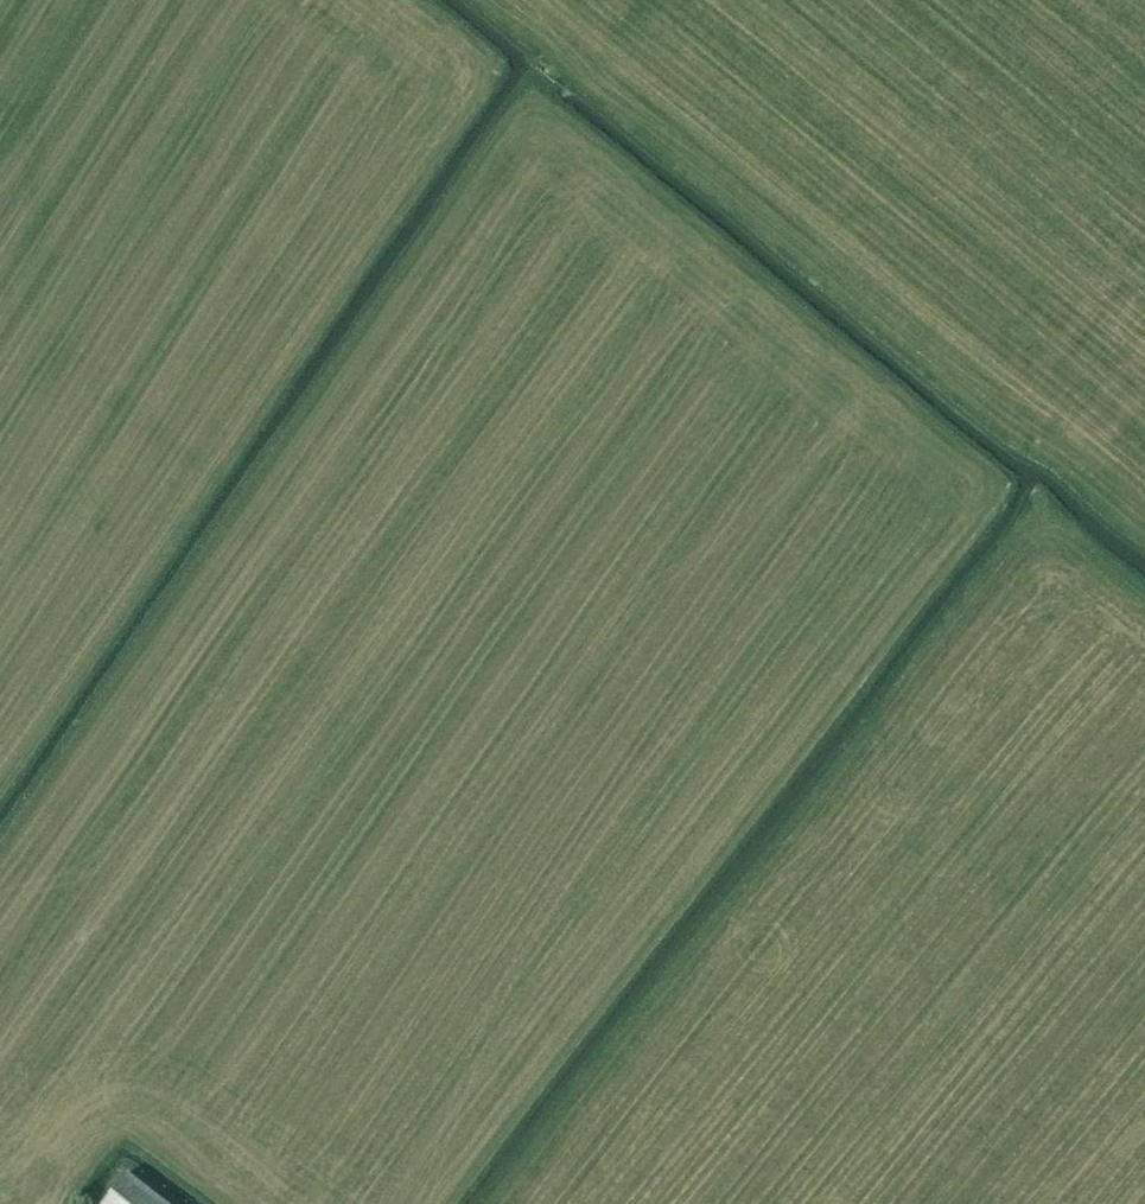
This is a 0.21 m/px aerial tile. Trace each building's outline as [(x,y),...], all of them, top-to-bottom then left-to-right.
[(126,1176),(105,1203),(163,1203),(126,1176)]
